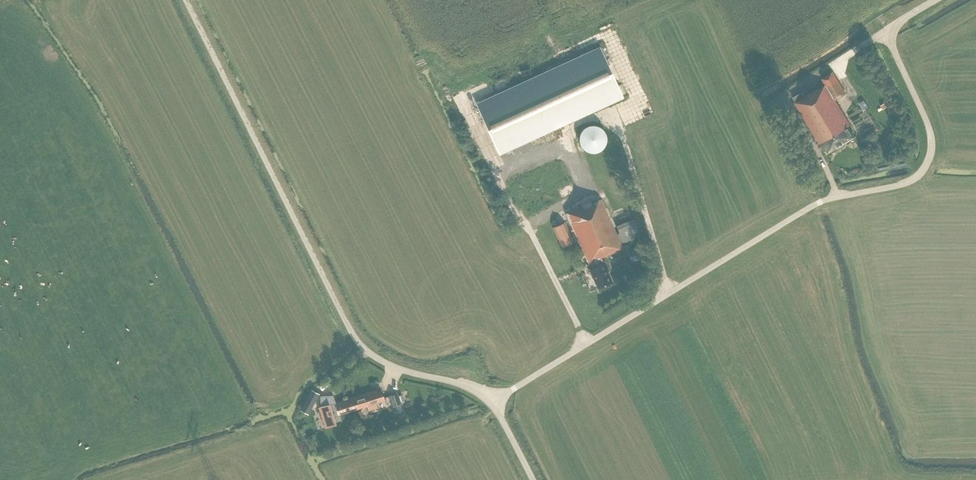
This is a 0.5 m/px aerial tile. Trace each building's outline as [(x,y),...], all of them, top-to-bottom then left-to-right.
[(600,49),(477,105),(499,153),(622,96),(600,49)] [(835,100),(846,94),(836,78),(833,72),(822,79),(826,85),(818,90),(817,89),(805,97),(802,92),(795,97),(797,101),(795,103),(825,152),(826,151),(828,153),(855,137),(848,126),(850,125),(835,100)] [(864,100),(859,103),(863,110),(868,107),(864,100)] [(857,131),(870,129),(867,114),(859,116),(860,121),(855,122),(857,131)] [(605,145),(606,143),(607,140),(607,137),(606,134),(605,132),(603,130),(601,128),(599,127),(597,126),(595,125),(592,125),(590,126),(587,126),(585,128),(583,129),(582,131),(581,133),(580,135),(579,137),(579,139),(580,141),(580,143),(581,145),(582,147),(583,149),(585,150),(587,152),(590,153),(593,153),(594,153),(596,153),(598,152),(599,151),(601,150),(603,149),(605,145)] [(592,203),(591,202),(566,213),(589,264),(590,263),(592,268),(589,269),(598,288),(612,282),(607,271),(608,270),(605,262),(604,263),(601,258),(623,248),(601,200),(592,203)] [(616,226),(624,243),(641,236),(633,218),(616,226)] [(553,227),(562,247),(573,242),(564,223),(553,227)] [(382,391),(378,392),(377,389),(336,402),(333,394),(320,395),(321,407),(319,407),(325,427),(335,424),(335,421),(341,419),(339,414),(368,406),(369,410),(377,408),(376,403),(385,400),(382,391)] [(393,407),(394,407),(401,404),(401,403),(398,396),(397,393),(390,395),(393,407)]
